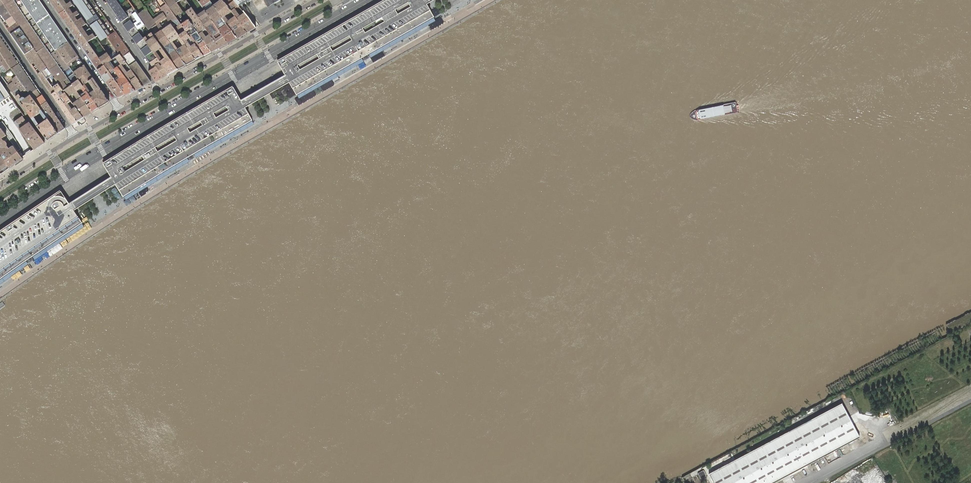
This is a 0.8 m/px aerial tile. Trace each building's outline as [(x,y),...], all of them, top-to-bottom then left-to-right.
[(2,1),(4,4),(6,7),(8,10),(10,12),(10,13),(12,16),(14,19),(16,22),(17,23),(20,28),(23,32),(26,36),(28,40),(31,44),(34,49),(37,53),(40,57),(41,59),(47,68),(49,71),(58,83),(63,90),(64,91),(65,92),(68,97),(71,101),(73,104),(75,102),(71,98),(69,96),(73,93),(78,100),(81,97),(80,95),(77,91),(72,85),(70,82),(67,78),(60,67),(58,65),(58,64),(51,54),(33,29),(13,0),(2,0),(2,1)] [(41,28),(56,50),(68,42),(39,0),(21,0),(41,28)] [(59,14),(65,10),(58,0),(50,0),(59,14)] [(83,19),(75,8),(70,0),(58,0),(65,10),(69,16),(76,26),(88,42),(89,44),(97,39),(97,38),(92,32),(83,19)] [(72,1),(100,41),(107,37),(110,35),(86,0),(74,0),(72,1)] [(135,41),(150,63),(157,58),(144,39),(138,31),(134,25),(129,18),(116,0),(106,0),(135,41)] [(166,18),(171,24),(196,60),(203,56),(194,42),(188,35),(164,0),(157,0),(156,1),(161,9),(166,18)] [(188,35),(196,30),(184,13),(176,3),(174,0),(164,0),(188,35)] [(205,12),(208,16),(214,24),(218,30),(228,44),(237,39),(227,24),(226,23),(213,6),(210,0),(197,0),(205,12)] [(236,19),(235,16),(231,12),(223,0),(221,0),(213,6),(226,23),(227,24),(237,39),(247,33),(236,19)] [(231,12),(235,16),(236,19),(247,33),(255,28),(248,17),(244,13),(240,16),(235,9),(238,6),(237,5),(233,0),(223,0),(231,12)] [(296,95),(366,56),(434,17),(426,3),(424,0),(387,0),(278,62),(285,76),(287,78),(288,81),(296,95)] [(8,10),(6,7),(0,11),(0,16),(8,10)] [(211,52),(220,48),(211,37),(210,34),(206,37),(202,32),(206,29),(206,28),(201,21),(191,8),(184,13),(196,30),(201,38),(211,52)] [(155,18),(153,19),(156,25),(157,26),(161,31),(163,29),(159,23),(166,18),(161,9),(153,15),(155,18)] [(10,13),(10,12),(8,10),(0,16),(0,19),(1,20),(10,13)] [(65,10),(59,14),(63,20),(69,16),(65,10)] [(153,19),(146,10),(138,15),(145,25),(149,30),(156,25),(153,19)] [(145,25),(136,12),(132,15),(137,22),(134,25),(138,31),(145,25)] [(12,16),(10,13),(1,20),(3,23),(12,16)] [(14,19),(12,16),(3,23),(5,26),(14,19)] [(63,20),(70,30),(76,26),(69,16),(63,20)] [(214,24),(208,16),(201,21),(206,28),(212,24),(217,32),(211,37),(220,48),(228,44),(218,30),(214,24)] [(16,22),(14,19),(5,26),(7,29),(16,22)] [(20,28),(17,23),(8,30),(11,34),(20,28)] [(196,60),(171,24),(163,29),(161,31),(185,66),(196,60)] [(212,24),(206,28),(206,29),(210,34),(211,37),(217,32),(212,24)] [(70,30),(81,47),(88,42),(76,26),(70,30)] [(158,33),(153,36),(154,37),(177,70),(185,66),(161,31),(157,26),(156,27),(158,30),(157,31),(158,33)] [(23,32),(20,28),(11,34),(14,39),(23,32)] [(196,30),(188,35),(194,42),(201,38),(196,30)] [(110,35),(107,37),(120,55),(122,57),(130,52),(115,31),(110,35)] [(26,36),(23,32),(14,39),(16,43),(26,36)] [(11,69),(21,63),(0,33),(0,52),(11,69)] [(153,36),(151,33),(149,35),(151,38),(148,41),(146,37),(144,39),(157,58),(160,63),(169,74),(177,70),(154,37),(153,36)] [(28,40),(26,36),(16,43),(19,47),(28,40)] [(194,42),(203,56),(211,52),(201,38),(194,42)] [(31,44),(28,40),(19,47),(22,51),(31,44)] [(68,42),(56,50),(66,63),(67,64),(75,58),(78,63),(81,61),(68,42)] [(81,47),(97,70),(104,66),(99,58),(89,44),(88,42),(81,47)] [(34,49),(31,44),(22,51),(25,55),(34,49)] [(37,53),(34,49),(25,55),(28,60),(37,53)] [(56,50),(51,54),(58,64),(58,65),(60,67),(66,63),(56,50)] [(0,75),(10,68),(0,52),(0,75)] [(131,70),(143,87),(143,86),(151,82),(130,52),(122,57),(126,64),(131,70)] [(40,57),(37,53),(28,60),(31,64),(40,57)] [(112,60),(107,53),(99,58),(104,66),(109,73),(113,70),(119,78),(115,81),(126,96),(135,91),(117,67),(114,69),(109,62),(112,60)] [(122,57),(120,55),(116,57),(121,64),(117,67),(135,91),(143,87),(131,70),(127,73),(122,65),(124,63),(125,65),(126,64),(122,57)] [(41,72),(47,68),(41,59),(32,65),(38,74),(41,72)] [(25,70),(21,63),(11,69),(15,74),(16,76),(25,70)] [(66,63),(60,67),(67,78),(74,73),(74,72),(71,68),(67,64),(66,63)] [(131,70),(126,64),(125,65),(124,63),(122,65),(127,73),(131,70)] [(169,74),(160,63),(155,66),(156,67),(163,78),(169,75),(169,74)] [(74,72),(74,73),(78,78),(88,71),(84,65),(74,72)] [(125,96),(126,96),(115,81),(109,73),(104,66),(97,70),(117,98),(124,95),(125,96)] [(156,67),(149,71),(156,82),(163,78),(156,67)] [(77,121),(83,118),(75,107),(73,104),(71,101),(68,97),(65,92),(64,91),(63,90),(58,83),(49,71),(47,68),(41,72),(50,83),(52,87),(56,92),(59,96),(77,121)] [(29,76),(25,70),(16,76),(17,77),(21,82),(29,76)] [(113,70),(109,73),(115,81),(119,78),(113,70)] [(93,78),(88,71),(78,78),(79,80),(83,86),(99,108),(109,102),(109,101),(93,78)] [(50,83),(41,72),(38,74),(46,86),(50,83)] [(74,73),(67,78),(70,82),(74,79),(77,82),(79,80),(78,78),(74,73)] [(34,83),(29,76),(21,82),(25,88),(34,83)] [(285,76),(269,85),(272,90),(288,81),(287,78),(285,76)] [(8,86),(16,97),(47,141),(48,141),(58,134),(47,119),(39,125),(34,117),(42,112),(39,107),(34,101),(30,95),(30,94),(25,88),(21,82),(17,77),(12,80),(14,82),(8,86)] [(92,112),(99,108),(83,86),(79,80),(77,82),(72,85),(77,91),(80,95),(81,97),(92,113),(93,112),(92,112)] [(11,96),(0,81),(0,103),(11,96)] [(38,89),(34,83),(25,88),(30,94),(30,95),(38,89)] [(52,87),(50,83),(46,86),(51,94),(52,95),(56,92),(52,87)] [(269,85),(241,101),(243,104),(244,106),(272,90),(269,85)] [(115,182),(124,196),(192,156),(253,120),(244,106),(243,104),(241,101),(233,87),(104,164),(112,177),(114,180),(115,182)] [(42,95),(38,89),(30,95),(34,101),(42,95)] [(271,95),(277,106),(287,101),(281,89),(271,95)] [(72,124),(77,121),(59,96),(56,92),(52,95),(72,124)] [(42,95),(34,101),(39,107),(47,102),(42,95)] [(92,113),(81,97),(78,100),(75,102),(73,104),(75,107),(83,118),(92,113)] [(47,119),(58,134),(65,129),(47,102),(39,107),(42,112),(43,113),(46,111),(49,115),(46,117),(47,119)] [(35,150),(46,142),(31,121),(28,123),(23,116),(15,122),(20,129),(35,150)] [(15,165),(23,157),(15,145),(11,141),(7,135),(1,128),(0,127),(0,143),(15,165)] [(1,154),(10,168),(15,165),(0,143),(0,154),(1,154)] [(1,174),(10,168),(1,154),(0,154),(0,172),(1,174)] [(112,177),(70,205),(72,207),(73,210),(115,182),(114,180),(112,177)] [(83,224),(73,210),(72,207),(70,205),(61,192),(5,230),(0,233),(0,280),(29,259),(83,224)] [(107,207),(103,200),(95,204),(100,211),(107,207)] [(692,477),(695,482),(696,482),(701,480),(709,475),(713,482),(773,482),(859,437),(842,403),(709,474),(706,475),(703,470),(697,473),(698,474),(692,477)]
